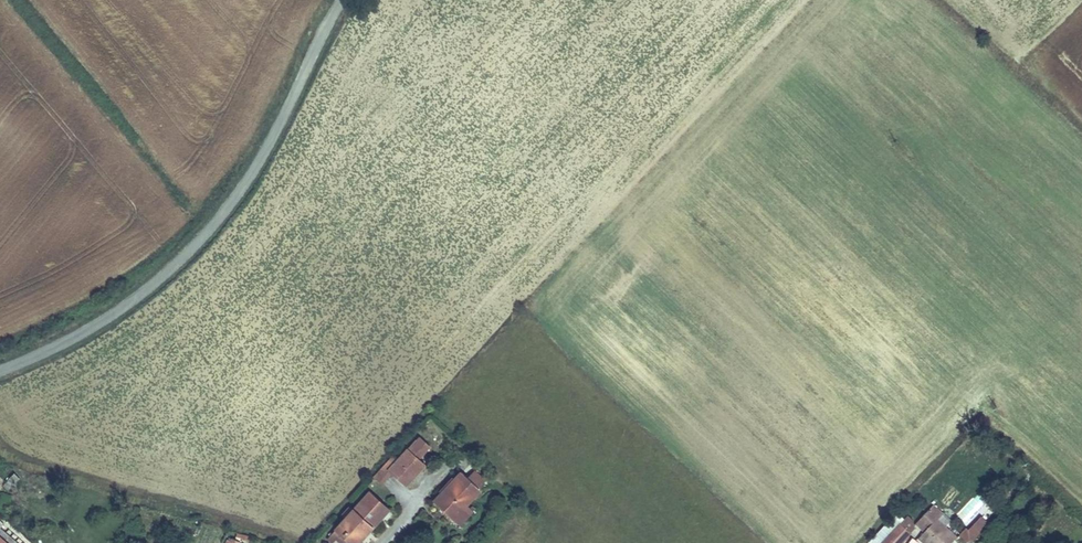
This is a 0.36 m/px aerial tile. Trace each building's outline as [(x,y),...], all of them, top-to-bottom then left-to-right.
[(433,441),(423,434),(394,467),(410,480),(427,460),(421,455),(433,441)] [(469,500),(490,478),(478,467),(472,475),(465,469),(439,500),(455,516),(469,500)] [(360,542),(393,503),(374,488),(342,526),(345,529),(360,542)] [(475,506),(469,500),(455,516),(461,521),(475,506)] [(928,542),(962,542),(964,542),(945,524),(949,519),(939,509),(922,528),(930,538),(926,542),(928,542)] [(990,523),(981,514),(960,535),(967,542),(970,542),(990,523)] [(0,528),(0,542),(17,542),(0,528)] [(894,542),(913,542),(917,538),(907,529),(894,542)]
